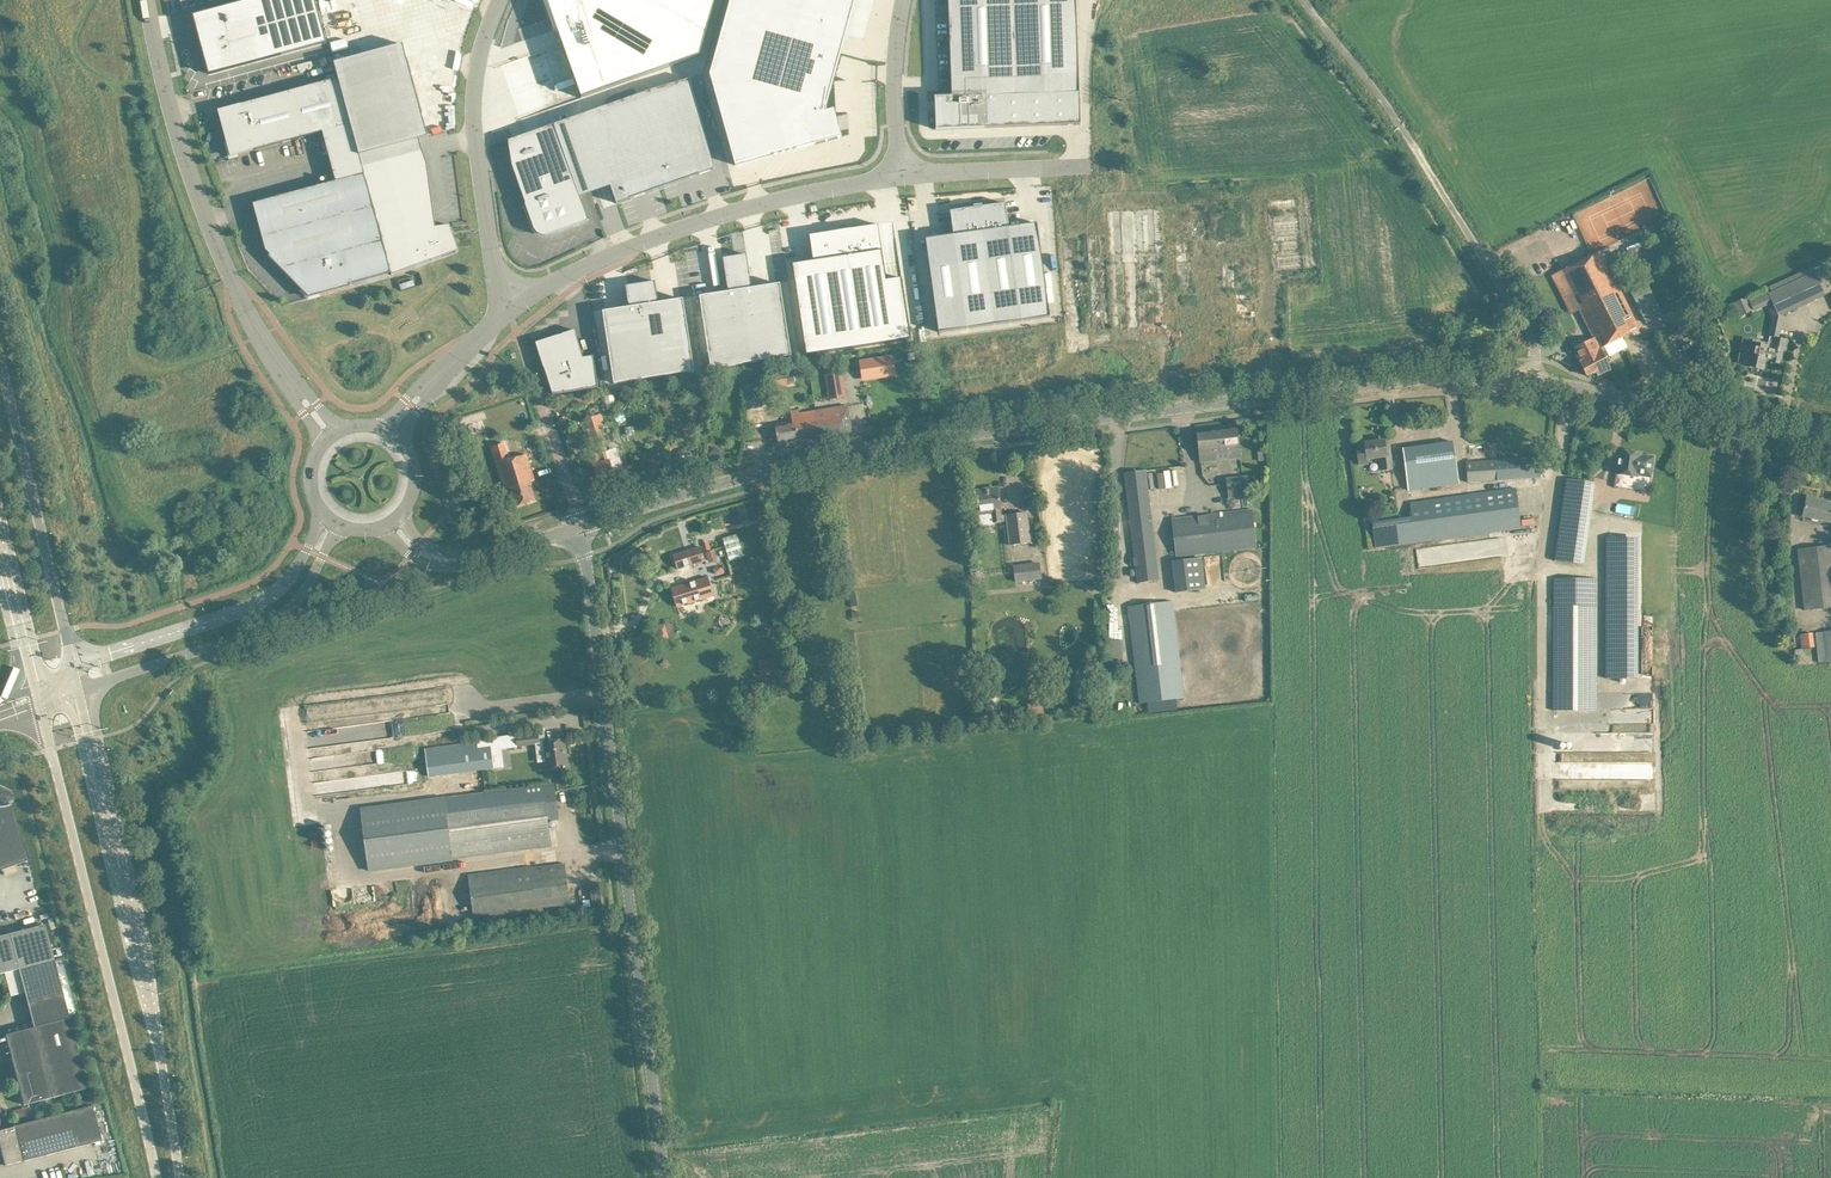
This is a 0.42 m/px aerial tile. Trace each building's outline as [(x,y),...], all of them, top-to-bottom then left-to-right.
[(198,30),(210,74),(327,43),(316,0),(251,0),(211,11),(215,25),(198,30)] [(553,30),(557,29),(581,98),(700,56),(716,0),(542,0),(553,30)] [(710,75),(735,165),(769,155),(769,157),(816,144),(842,137),(834,109),(830,110),(828,101),(846,35),(856,0),(731,0),(710,75)] [(935,97),(936,129),(1080,124),(1076,0),(948,0),(951,96),(935,97)] [(403,44),(334,63),(338,78),(359,155),(362,166),(364,173),(391,273),(392,275),(404,271),(404,270),(432,260),(432,261),(441,257),(440,254),(454,250),(452,238),(454,237),(453,234),(452,234),(451,232),(452,232),(450,225),(436,227),(428,165),(422,149),(419,139),(428,137),(403,44)] [(322,132),(336,181),(364,173),(362,166),(359,155),(338,78),(241,104),(254,151),(322,132)] [(654,89),(554,124),(565,154),(595,143),(610,186),(616,204),(630,199),(700,174),(715,169),(690,79),(654,89)] [(241,104),(218,111),(231,157),(254,151),(241,104)] [(554,124),(508,140),(512,166),(526,204),(525,204),(534,228),(535,230),(536,231),(537,233),(539,234),(540,235),(542,235),(544,236),(546,236),(548,236),(550,235),(589,222),(565,154),(554,124)] [(336,181),(253,204),(266,250),(270,255),(269,256),(302,290),(309,298),(316,296),(350,287),(350,284),(391,273),(364,173),(336,181)] [(1298,196),(1266,199),(1273,273),(1305,270),(1298,196)] [(953,235),(925,239),(939,332),(1050,317),(1037,223),(1009,227),(1006,203),(982,207),(974,208),(950,211),(953,235)] [(1165,327),(1162,208),(1108,210),(1111,329),(1165,327)] [(813,261),(792,264),(806,355),(911,339),(902,278),(887,280),(878,224),(809,235),(813,261)] [(1629,255),(1632,261),(1645,255),(1642,249),(1629,255)] [(1560,271),(1580,311),(1621,291),(1601,251),(1560,271)] [(747,254),(735,256),(751,363),(792,356),(780,284),(776,284),(776,285),(752,289),(747,254)] [(704,296),(700,296),(711,369),(751,363),(735,256),(723,258),(728,293),(704,296)] [(1068,261),(1070,280),(1076,280),(1075,260),(1068,261)] [(1825,295),(1815,273),(1812,268),(1771,287),(1773,292),(1768,295),(1773,305),(1778,316),(1783,314),(1825,295)] [(655,281),(640,284),(654,378),(695,372),(683,299),(679,299),(679,300),(659,303),(655,281)] [(1629,288),(1635,300),(1649,293),(1643,281),(1629,288)] [(607,311),(603,311),(614,384),(654,378),(640,284),(625,286),(629,308),(607,311)] [(1580,311),(1594,340),(1595,339),(1599,349),(1600,349),(1605,347),(1640,329),(1621,291),(1580,311)] [(1746,297),(1734,302),(1740,316),(1751,311),(1746,297)] [(1641,312),(1647,323),(1661,316),(1655,305),(1641,312)] [(536,343),(553,394),(598,387),(593,356),(584,357),(575,330),(536,343)] [(1769,344),(1750,339),(1747,339),(1745,340),(1742,342),(1742,345),(1740,353),(1740,354),(1738,363),(1747,365),(1747,366),(1763,370),(1765,360),(1780,364),(1783,350),(1786,350),(1788,341),(1778,338),(1774,338),(1772,347),(1774,347),(1773,351),(1768,350),(1769,344)] [(1587,375),(1596,371),(1588,354),(1599,349),(1595,339),(1594,340),(1574,349),(1581,362),(1579,365),(1582,371),(1585,370),(1587,375)] [(1624,341),(1612,347),(1614,353),(1626,346),(1624,341)] [(1588,354),(1596,371),(1598,376),(1610,370),(1605,359),(1610,357),(1605,347),(1600,349),(1599,349),(1588,354)] [(870,362),(872,376),(894,373),(892,359),(870,362)] [(788,372),(769,375),(771,388),(790,385),(788,372)] [(510,386),(513,395),(520,392),(517,384),(510,386)] [(744,387),(748,414),(750,426),(765,423),(762,407),(759,385),(744,387)] [(846,396),(844,388),(835,390),(836,398),(846,396)] [(605,394),(607,407),(615,405),(613,393),(605,394)] [(587,396),(567,399),(568,407),(588,404),(587,396)] [(848,406),(815,411),(820,437),(820,433),(827,431),(828,436),(852,432),(848,406)] [(820,437),(815,411),(799,414),(799,410),(790,412),(792,422),(775,425),(776,431),(769,433),(770,440),(777,439),(778,444),(798,441),(820,437)] [(596,415),(588,417),(595,442),(605,439),(601,425),(605,424),(602,413),(596,415)] [(561,417),(564,425),(569,423),(567,415),(561,417)] [(1241,457),(1238,428),(1196,433),(1200,462),(1218,460),(1217,451),(1230,450),(1231,458),(1241,457)] [(478,429),(463,433),(467,446),(482,441),(478,429)] [(573,437),(567,439),(569,447),(575,445),(574,440),(573,437)] [(1357,446),(1358,458),(1359,465),(1368,464),(1367,459),(1380,458),(1382,470),(1393,469),(1390,446),(1385,446),(1384,440),(1365,443),(1365,445),(1357,446)] [(1401,448),(1404,463),(1407,491),(1458,484),(1452,442),(1401,448)] [(492,447),(501,478),(505,490),(510,488),(516,507),(535,501),(529,482),(535,481),(527,454),(509,460),(504,443),(492,447)] [(674,457),(674,459),(675,461),(676,463),(677,465),(679,466),(681,467),(683,467),(685,467),(687,466),(689,465),(690,464),(691,462),(692,460),(692,458),(692,456),(692,454),(690,452),(689,451),(687,450),(685,449),(683,449),(681,449),(679,450),(677,451),(676,453),(675,455),(674,457)] [(1616,474),(1626,475),(1637,477),(1637,475),(1651,477),(1654,457),(1640,455),(1641,453),(1619,450),(1616,474)] [(599,453),(591,456),(593,465),(598,480),(615,475),(614,473),(624,470),(623,467),(620,457),(610,460),(607,451),(599,453)] [(1466,462),(1467,482),(1540,478),(1538,457),(1466,462)] [(649,469),(657,473),(662,462),(654,458),(649,469)] [(1124,473),(1126,485),(1138,582),(1159,580),(1146,470),(1124,473)] [(1226,477),(1228,498),(1249,495),(1247,475),(1226,477)] [(1554,561),(1583,564),(1594,483),(1564,479),(1554,561)] [(1371,522),(1374,547),(1521,528),(1516,487),(1409,501),(1411,516),(1371,522)] [(993,522),(994,522),(1007,520),(1010,544),(1029,542),(1026,513),(1007,515),(1007,516),(1001,517),(1000,510),(1001,510),(1000,501),(998,489),(975,492),(977,504),(978,517),(993,520),(993,522)] [(1269,504),(1269,494),(1256,494),(1257,505),(1269,504)] [(1805,508),(1803,514),(1811,515),(1810,519),(1829,523),(1830,515),(1830,503),(1817,500),(1817,499),(1807,496),(1805,508)] [(1171,518),(1176,556),(1256,547),(1252,508),(1171,518)] [(1635,678),(1636,538),(1605,537),(1604,678),(1635,678)] [(673,555),(677,569),(706,561),(702,547),(673,555)] [(1804,610),(1830,607),(1830,547),(1797,551),(1804,610)] [(707,553),(710,561),(716,559),(713,551),(707,553)] [(1205,588),(1202,557),(1172,561),(1175,592),(1205,588)] [(1027,580),(1026,564),(1013,566),(1014,573),(1015,582),(1027,580)] [(713,596),(708,578),(672,589),(677,606),(713,596)] [(1554,711),(1595,711),(1596,579),(1554,578),(1554,711)] [(1172,600),(1131,605),(1128,605),(1139,703),(1183,697),(1172,600)] [(664,626),(658,628),(661,638),(667,637),(664,626)] [(1815,632),(1818,662),(1827,661),(1827,662),(1830,662),(1830,630),(1815,632)] [(1811,634),(1801,635),(1802,649),(1813,648),(1811,634)] [(758,660),(760,676),(774,674),(772,658),(758,660)] [(776,681),(758,683),(759,687),(759,690),(776,688),(776,684),(776,681)] [(1027,702),(1029,716),(1043,714),(1042,701),(1027,702)] [(547,771),(569,768),(567,754),(564,754),(562,740),(545,742),(544,735),(538,736),(538,734),(516,737),(518,747),(537,744),(538,752),(545,751),(547,771)] [(501,750),(500,739),(477,742),(478,742),(425,749),(429,776),(494,768),(492,753),(500,751),(501,750)] [(554,784),(445,798),(454,859),(551,847),(548,821),(559,820),(554,784)] [(0,786),(0,870),(29,860),(9,805),(11,805),(9,805),(8,802),(15,799),(12,792),(0,786)] [(454,859),(445,798),(361,810),(369,871),(454,859)] [(570,908),(564,864),(468,876),(473,921),(570,908)] [(18,969),(54,960),(45,925),(0,936),(0,974),(18,969)] [(54,960),(18,969),(28,1005),(34,1027),(69,1018),(63,995),(54,960)] [(5,1035),(24,1105),(87,1088),(69,1018),(34,1027),(5,1035)] [(1,1151),(5,1165),(23,1160),(23,1161),(101,1141),(91,1105),(14,1126),(14,1125),(14,1126),(0,1130),(0,1148),(1,1151)]
